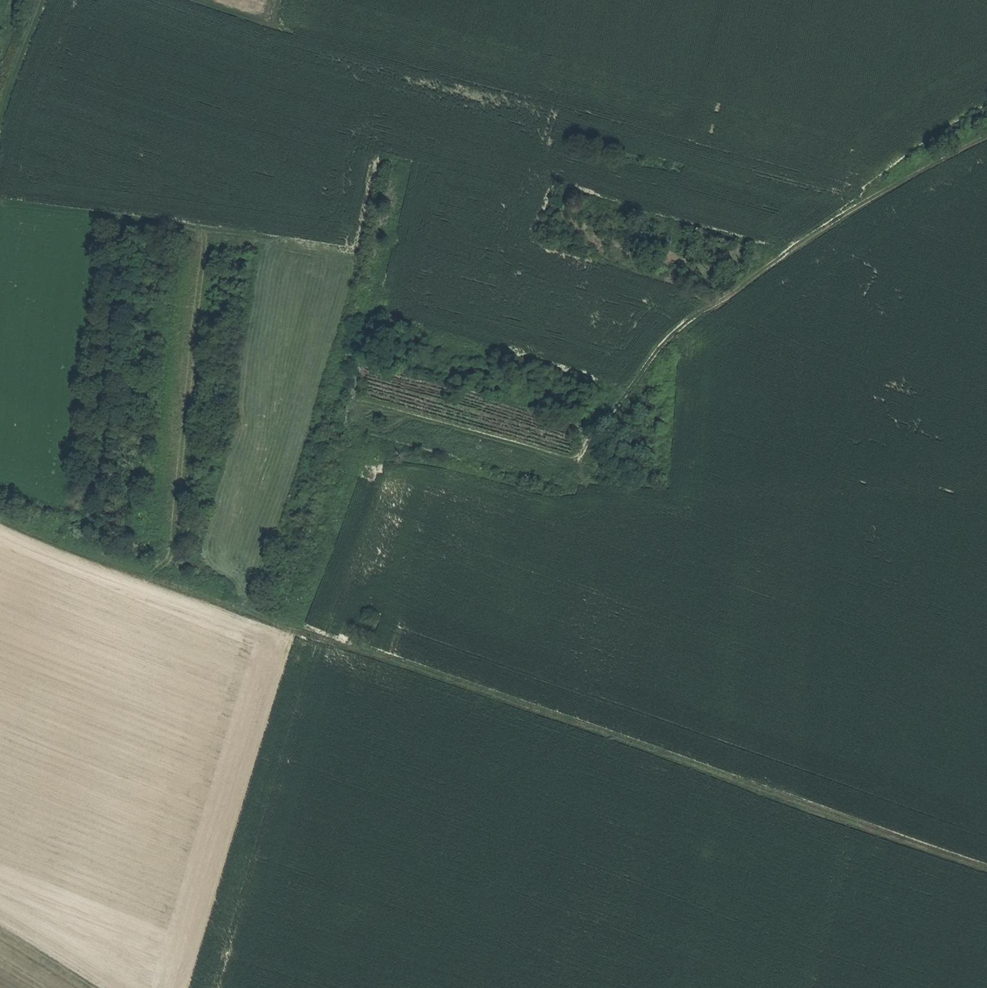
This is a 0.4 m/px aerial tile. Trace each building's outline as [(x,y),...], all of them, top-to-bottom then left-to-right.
[(389,189),(399,190),(401,179),(391,178),(389,189)]
